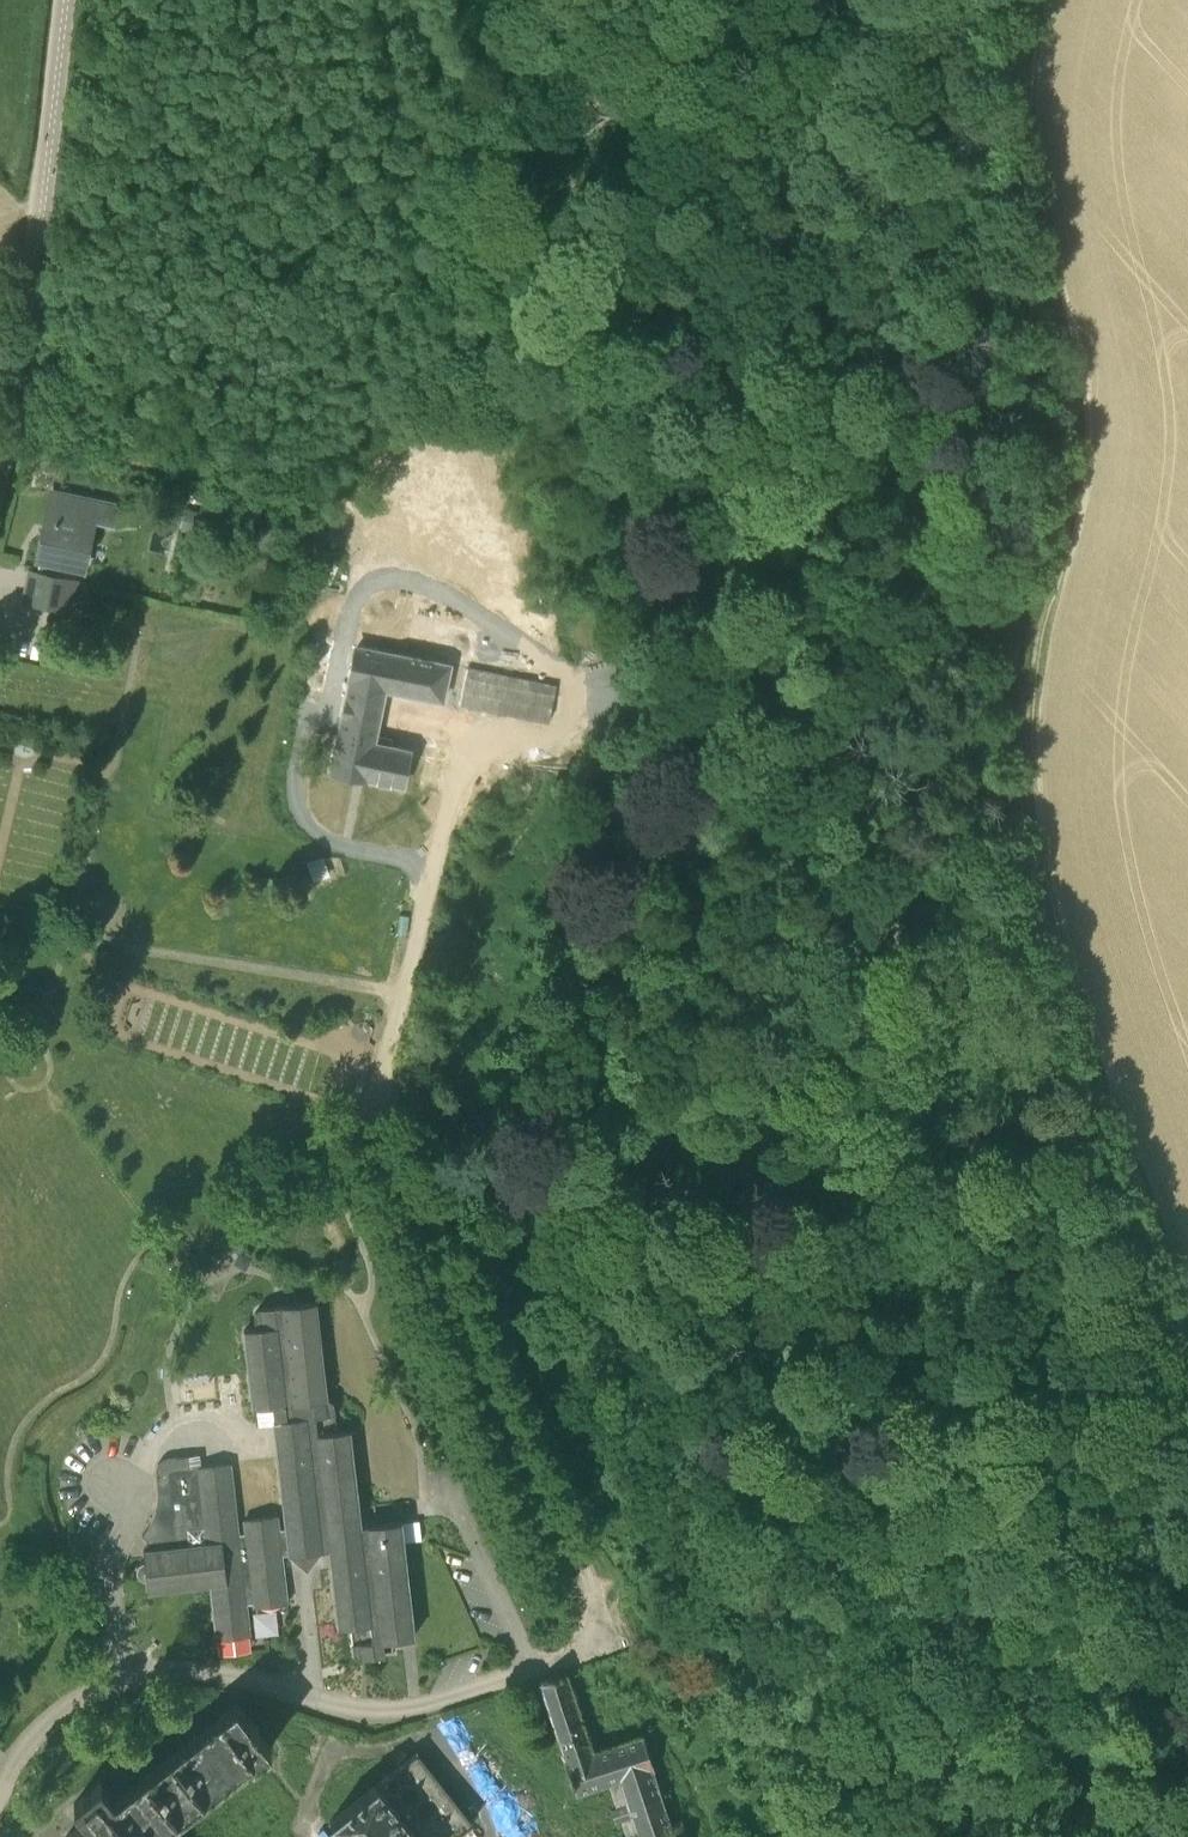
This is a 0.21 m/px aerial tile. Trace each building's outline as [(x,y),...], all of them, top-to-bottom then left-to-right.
[(116,526),(120,507),(53,493),(40,557),(41,557),(38,573),(32,571),(26,600),(74,610),(80,580),(56,574),(58,566),(86,572),(96,522),(116,526)] [(187,506),(181,530),(204,536),(210,512),(187,506)] [(369,586),(357,645),(428,659),(440,600),(369,586)] [(496,658),(493,673),(356,645),(340,725),(331,770),(354,775),(360,776),(402,785),(409,749),(397,747),(399,739),(375,734),(385,687),(549,720),(556,685),(518,677),(520,663),(496,658)] [(274,1306),(261,1307),(259,1308),(257,1309),(256,1310),(256,1311),(255,1312),(255,1313),(255,1314),(256,1327),(244,1329),(253,1407),(273,1404),(274,1419),(278,1455),(286,1527),(279,1528),(277,1515),(244,1519),(246,1531),(238,1532),(230,1462),(202,1466),(200,1454),(166,1458),(164,1458),(161,1459),(160,1460),(159,1462),(157,1464),(156,1465),(156,1468),(156,1470),(156,1471),(158,1487),(158,1492),(157,1502),(165,1502),(166,1508),(155,1510),(150,1523),(142,1534),(146,1538),(147,1549),(143,1550),(145,1560),(142,1561),(141,1562),(140,1562),(139,1564),(138,1565),(137,1566),(137,1568),(136,1569),(137,1571),(137,1572),(138,1574),(139,1575),(140,1576),(141,1577),(142,1578),(144,1578),(147,1578),(148,1589),(210,1582),(216,1629),(249,1625),(246,1602),(254,1602),(254,1606),(287,1602),(284,1572),(281,1554),(289,1553),(290,1557),(291,1557),(297,1562),(316,1560),(321,1553),(322,1553),(322,1549),(330,1548),(338,1626),(350,1624),(351,1630),(353,1650),(354,1652),(354,1653),(355,1654),(356,1655),(357,1655),(358,1656),(359,1656),(361,1656),(385,1653),(383,1640),(401,1637),(413,1636),(414,1636),(400,1520),(360,1525),(358,1505),(349,1429),(337,1430),(334,1405),(334,1403),(333,1402),(333,1401),(332,1400),(331,1399),(330,1399),(329,1399),(326,1398),(315,1301),(282,1305),(274,1306)] [(686,1835),(681,1820),(671,1824),(653,1768),(654,1768),(643,1734),(593,1750),(567,1672),(540,1681),(552,1719),(576,1792),(609,1781),(617,1807),(612,1809),(616,1820),(621,1818),(628,1836),(680,1836),(686,1835)] [(153,1836),(216,1786),(218,1788),(220,1787),(218,1785),(228,1777),(230,1779),(232,1778),(230,1775),(241,1768),(242,1769),(245,1764),(252,1759),(252,1760),(270,1746),(258,1731),(260,1730),(248,1716),(247,1717),(235,1702),(218,1716),(219,1717),(209,1724),(207,1722),(206,1723),(207,1726),(197,1734),(195,1731),(194,1733),(195,1735),(185,1743),(183,1741),(182,1742),(183,1745),(114,1799),(101,1782),(74,1803),(87,1820),(66,1836),(153,1836)] [(469,1824),(472,1822),(416,1752),(384,1777),(330,1820),(343,1836),(479,1836),(469,1824)]
